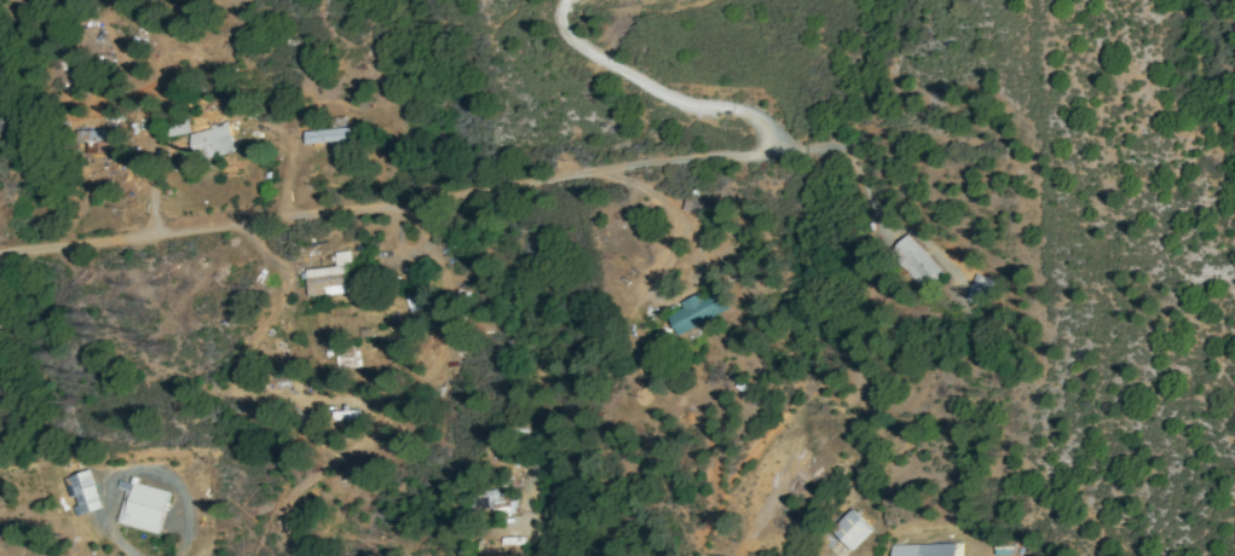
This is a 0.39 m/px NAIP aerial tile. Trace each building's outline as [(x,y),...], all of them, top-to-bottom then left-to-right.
[(194,132),(172,139),(167,126),(189,118),(194,132)] [(242,150),(202,162),(194,134),(233,122),(242,150)] [(307,129),(360,127),(360,140),(308,143),(307,129)] [(120,152),(104,154),(103,141),(76,143),(76,132),(119,129),(120,152)] [(688,209),(691,198),(708,202),(705,213),(688,209)] [(913,234),(953,273),(935,293),(895,255),(913,234)] [(360,291),(312,297),(308,272),(342,267),(340,253),(356,251),(360,291)] [(982,276),(999,283),(989,307),(973,300),(982,276)] [(704,294),(708,302),(716,300),(723,317),(680,335),(673,318),(687,311),(683,302),(704,294)] [(411,297),(417,295),(422,309),(416,312),(411,297)] [(341,348),(362,344),(365,364),(345,367),(341,348)] [(335,412),(367,411),(367,417),(335,419),(335,412)] [(68,476),(91,470),(100,509),(77,515),(68,476)] [(127,480),(168,493),(155,537),(114,523),(125,491),(116,488),(119,481),(127,483),(127,480)] [(497,490),(500,504),(479,508),(477,493),(497,490)] [(829,531),(852,509),(872,532),(849,554),(829,531)] [(1000,555),(1000,539),(1020,539),(1020,555),(1000,555)] [(968,543),(968,555),(896,555),(895,546),(968,543)] [(520,548),(520,555),(481,555),(480,548),(520,548)]
